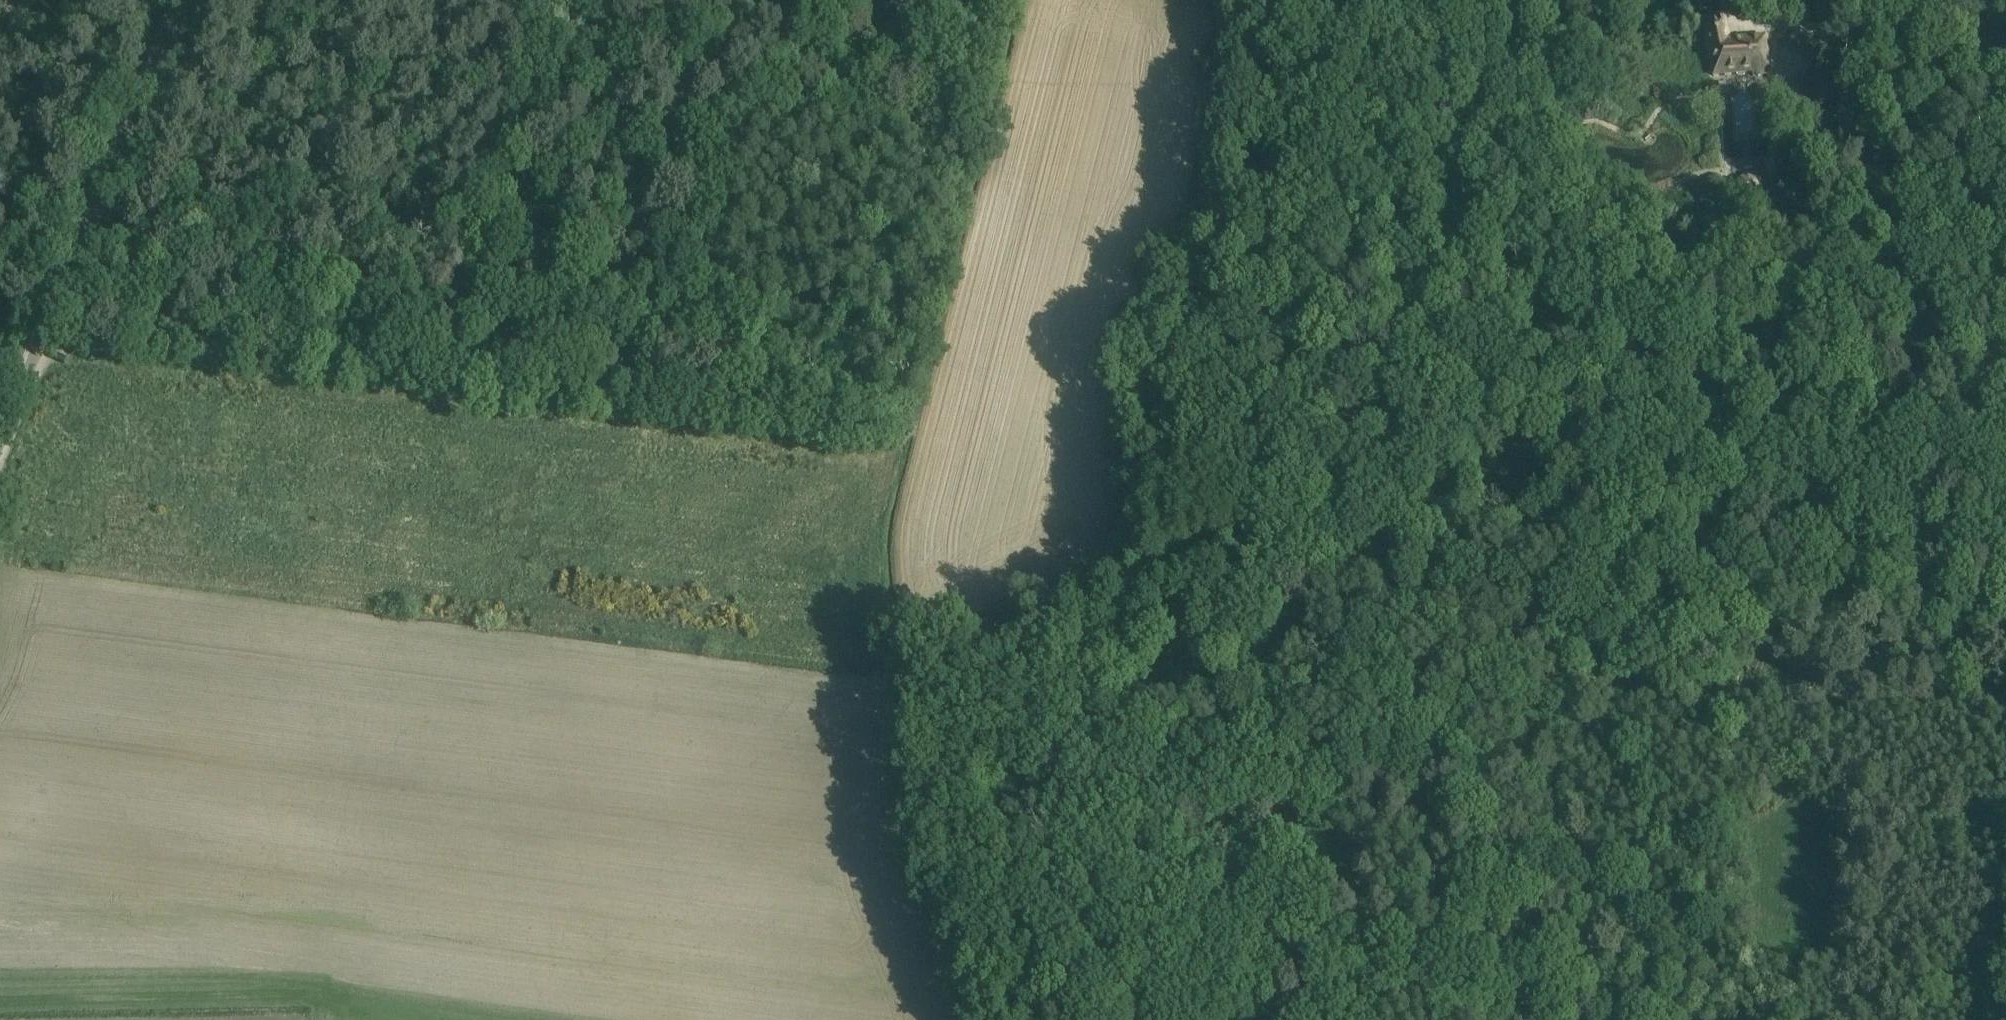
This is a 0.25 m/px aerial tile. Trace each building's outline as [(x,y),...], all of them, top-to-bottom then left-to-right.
[(1705,19),(1709,38),(1710,46),(1712,46),(1713,76),(1753,74),(1753,76),(1769,75),(1766,38),(1749,39),(1750,42),(1730,44),(1724,15),(1705,19)]
